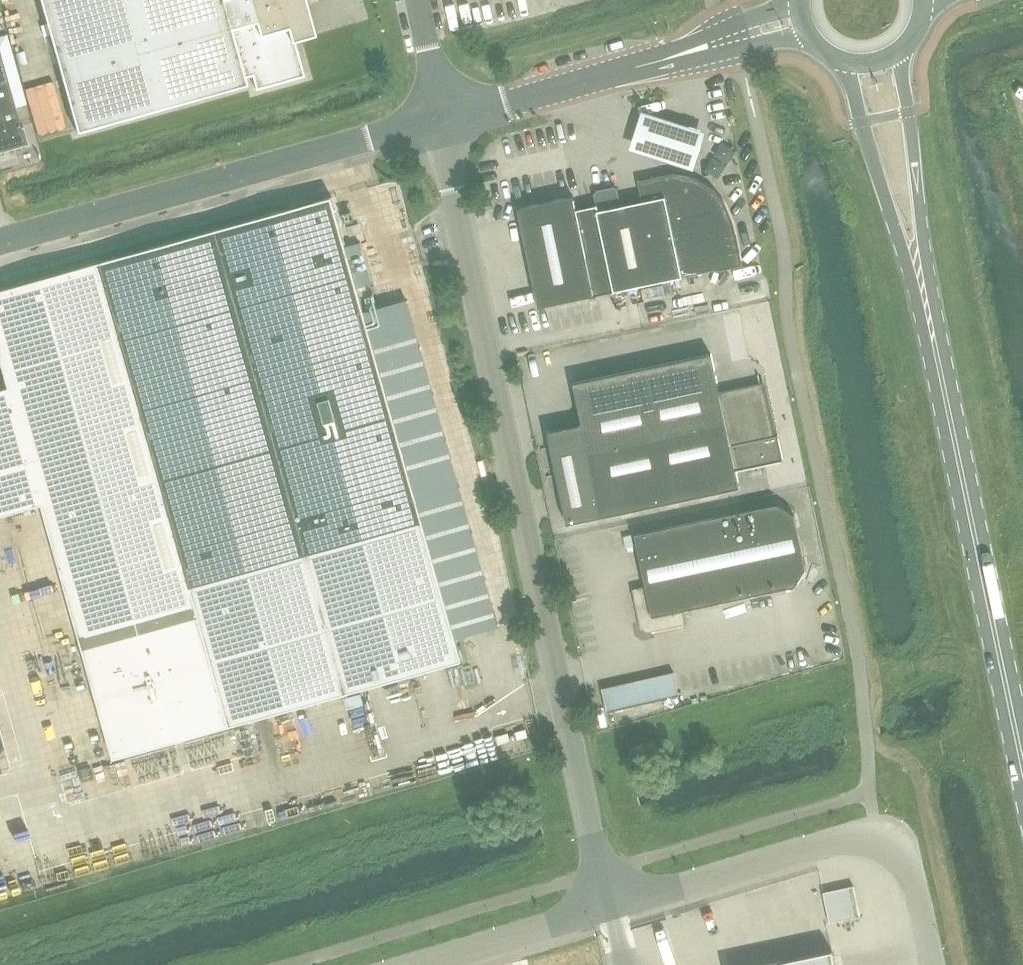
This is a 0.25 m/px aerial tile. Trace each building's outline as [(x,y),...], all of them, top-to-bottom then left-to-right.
[(77,131),(247,84),(245,77),(252,75),(256,89),(304,75),(294,40),(315,35),(305,0),(40,0),(77,131)] [(0,49),(0,149),(26,142),(22,128),(24,128),(24,126),(22,127),(0,49)] [(705,126),(640,106),(628,145),(692,165),(705,126)] [(640,202),(621,206),(618,190),(614,187),(597,191),(595,194),(597,205),(577,210),(574,196),(518,208),(540,307),(615,291),(742,264),(733,224),(726,204),(712,189),(694,178),(674,174),(640,181),(644,199),(639,200),(640,202)] [(0,390),(0,516),(43,504),(114,758),(231,726),(463,661),(424,522),(333,197),(100,262),(0,290),(0,350),(10,387),(0,390)] [(663,285),(642,289),(644,299),(665,295),(663,285)] [(712,354),(574,383),(583,424),(548,432),(568,524),(740,487),(736,470),(784,460),(778,435),(773,436),(762,387),(721,396),(712,354)] [(778,504),(636,534),(647,586),(633,589),(641,627),(648,632),(686,624),(683,610),(795,586),(807,569),(795,515),(778,504)] [(602,688),(608,711),(680,695),(674,671),(602,688)] [(854,886),(824,892),(830,922),(860,916),(854,886)] [(763,964),(836,964),(833,950),(763,964)]
